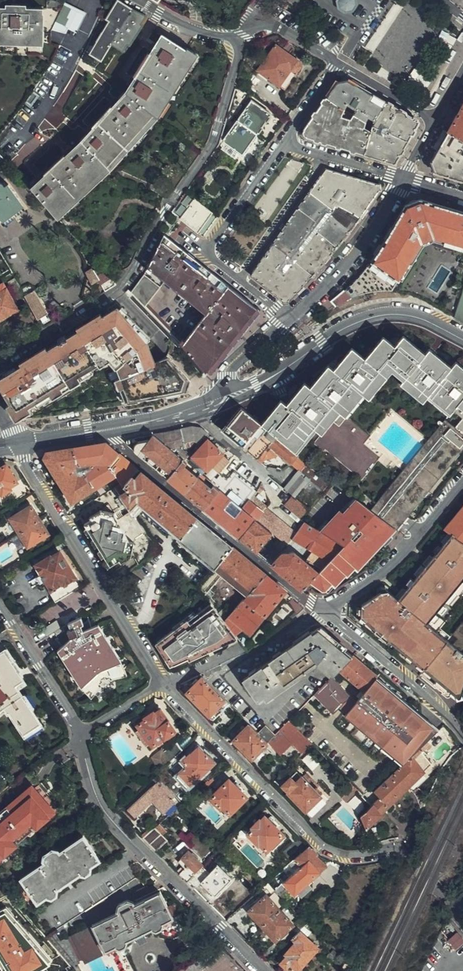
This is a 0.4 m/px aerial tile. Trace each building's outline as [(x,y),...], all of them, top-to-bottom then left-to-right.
[(339,7),(345,10),(352,9),(355,3),(355,0),(338,0),(339,7)] [(60,10),(60,1),(47,1),(47,10),(60,10)] [(101,61),(111,44),(133,10),(124,5),(118,2),(107,20),(109,22),(90,54),(101,61)] [(56,26),(79,33),(86,10),(63,3),(56,26)] [(51,62),(58,46),(42,41),(43,10),(27,9),(26,7),(6,6),(6,9),(0,9),(0,54),(43,55),(51,62)] [(142,26),(146,17),(133,10),(111,44),(122,51),(127,44),(130,45),(142,26)] [(192,56),(177,46),(162,37),(127,93),(154,113),(192,56)] [(288,54),(276,46),(258,71),(280,88),(291,72),(294,73),(298,73),(301,70),(302,66),(299,62),(288,54)] [(336,84),(326,98),(346,110),(348,107),(356,111),(354,115),(367,122),(372,125),(374,121),(385,103),(363,90),(348,82),(336,84)] [(108,164),(154,113),(127,93),(125,95),(87,137),(81,143),(108,164)] [(346,110),(326,98),(305,129),(307,137),(365,155),(371,130),(365,128),(367,122),(354,115),(352,119),(342,118),(346,110)] [(252,102),(238,122),(257,135),(258,133),(260,133),(263,129),(262,128),(266,122),(267,123),(271,118),(270,117),(271,115),(252,102)] [(390,106),(385,103),(374,121),(408,141),(419,123),(412,119),(390,106)] [(462,181),(462,108),(433,161),(436,172),(462,181)] [(371,130),(365,155),(382,160),(392,163),(397,160),(402,151),(408,141),(374,121),(372,125),(373,126),(371,130)] [(257,135),(238,122),(225,139),(225,142),(243,155),(257,135)] [(108,164),(81,143),(78,147),(31,189),(54,215),(104,168),(108,164)] [(326,170),(310,192),(339,213),(340,212),(356,223),(358,221),(380,191),(382,191),(381,185),(379,185),(326,170)] [(9,184),(5,187),(2,184),(0,185),(0,223),(2,226),(25,210),(9,184)] [(310,192),(292,218),(311,233),(308,238),(330,257),(333,252),(356,223),(340,212),(339,213),(310,192)] [(379,291),(390,291),(402,292),(415,295),(449,314),(456,317),(462,294),(462,214),(422,203),(407,209),(378,259),(357,282),(346,291),(354,299),(360,296),(370,293),(379,291)] [(217,218),(202,207),(189,226),(203,237),(217,218)] [(292,218),(274,244),(301,266),(299,269),(311,278),(318,271),(330,257),(308,238),(311,233),(292,218)] [(208,374),(252,316),(251,304),(165,236),(145,275),(133,293),(142,303),(185,348),(208,374)] [(301,266),(274,244),(252,276),(284,301),(285,303),(289,303),(289,301),(311,278),(299,269),(301,266)] [(105,293),(117,285),(98,264),(85,273),(89,280),(95,276),(98,281),(105,293)] [(92,285),(98,281),(95,276),(89,280),(92,285)] [(24,298),(14,279),(7,283),(18,301),(24,298)] [(18,310),(3,284),(0,286),(0,320),(18,310)] [(346,302),(354,299),(346,291),(333,302),(339,307),(346,302)] [(24,298),(37,321),(48,315),(37,297),(35,298),(32,293),(24,298)] [(23,418),(119,404),(185,393),(189,381),(170,358),(157,365),(146,344),(117,311),(0,380),(0,388),(16,415),(23,418)] [(287,406),(281,402),(263,425),(297,453),(317,430),(322,434),(340,412),(345,417),(364,395),(369,399),(391,372),(403,382),(401,385),(423,403),(427,398),(449,415),(454,410),(462,418),(462,368),(457,363),(453,367),(431,351),(430,350),(426,354),(404,337),(395,346),(384,338),(365,359),(353,349),(333,371),(328,367),(310,388),(304,384),(287,406)] [(310,509),(332,482),(297,453),(263,425),(243,409),(242,409),(232,422),(225,431),(259,459),(261,457),(265,460),(278,458),(281,455),(300,471),(311,480),(296,498),(309,509),(310,509)] [(217,425),(225,431),(232,422),(225,416),(217,425)] [(456,429),(446,420),(425,447),(372,510),(395,527),(462,445),(462,419),(456,429)] [(202,428),(193,426),(177,430),(161,434),(154,435),(184,461),(187,463),(189,461),(187,459),(191,454),(187,450),(192,448),(195,444),(197,447),(209,433),(202,428)] [(184,461),(154,435),(149,442),(145,442),(177,468),(184,461)] [(224,454),(209,440),(193,457),(208,471),(203,477),(214,485),(221,491),(256,520),(273,533),(288,546),(294,539),(297,535),(264,507),(265,504),(255,496),(253,499),(242,489),(247,481),(237,471),(238,469),(230,463),(220,474),(212,466),(213,465),(221,472),(230,462),(223,456),(224,454)] [(177,468),(145,442),(141,443),(139,443),(135,447),(136,451),(169,478),(177,468)] [(118,492),(124,487),(133,475),(137,470),(106,444),(70,449),(95,490),(117,476),(121,485),(115,488),(118,492)] [(45,459),(49,465),(73,503),(95,490),(70,449),(49,452),(45,459)] [(188,464),(187,463),(184,461),(177,468),(169,478),(187,493),(198,478),(201,475),(195,470),(192,474),(185,468),(188,464)] [(0,497),(11,490),(10,488),(16,484),(5,466),(0,469),(0,497)] [(293,496),(296,498),(311,480),(300,471),(285,489),(293,496)] [(119,495),(131,512),(139,503),(180,538),(179,540),(215,570),(233,548),(140,472),(135,477),(133,475),(124,487),(126,490),(119,495)] [(206,509),(221,491),(214,485),(211,489),(198,478),(187,493),(206,509)] [(241,538),(256,520),(221,491),(206,509),(241,538)] [(301,518),(309,509),(296,498),(293,496),(286,506),(301,518)] [(18,533),(39,520),(31,506),(18,514),(15,513),(11,515),(11,519),(10,519),(18,533)] [(445,530),(448,531),(454,536),(462,542),(462,508),(445,530)] [(143,534),(133,519),(127,523),(128,528),(118,527),(119,521),(115,515),(104,513),(85,525),(111,566),(132,552),(136,538),(143,534)] [(48,534),(39,520),(18,533),(22,539),(27,547),(48,534)] [(257,552),(273,533),(256,520),(241,538),(257,552)] [(329,562),(345,546),(305,522),(297,535),(294,539),(313,551),(306,561),(295,552),(282,553),(273,564),(303,590),(329,562)] [(424,670),(449,640),(439,633),(442,629),(462,603),(462,542),(454,536),(399,600),(390,593),(381,592),(362,605),(363,619),(424,670)] [(27,547),(22,539),(14,544),(19,552),(27,547)] [(201,588),(212,604),(215,602),(209,594),(224,575),(247,594),(264,574),(233,548),(215,570),(201,588)] [(48,591),(56,602),(73,591),(67,583),(74,578),(59,553),(53,557),(52,556),(35,566),(41,574),(35,578),(40,585),(45,581),(50,590),(48,591)] [(264,574),(247,594),(229,616),(225,622),(234,635),(243,629),(251,635),(286,592),(264,574)] [(290,603),(297,615),(298,616),(305,609),(293,599),(290,603)] [(218,613),(212,604),(159,644),(175,665),(236,637),(234,635),(225,622),(218,613)] [(224,609),(218,613),(225,622),(229,616),(224,609)] [(54,633),(56,636),(57,638),(56,640),(62,647),(60,649),(68,658),(67,660),(75,669),(74,671),(82,680),(81,682),(90,691),(102,681),(101,679),(105,677),(106,679),(121,672),(116,659),(113,659),(108,649),(107,649),(102,638),(100,638),(94,627),(83,631),(81,625),(83,624),(80,618),(54,633)] [(47,636),(60,627),(55,621),(42,629),(47,636)] [(424,670),(457,697),(462,695),(462,625),(455,634),(460,638),(454,645),(449,641),(449,640),(424,670)] [(340,670),(352,657),(319,629),(245,681),(258,699),(264,695),(267,699),(319,662),(335,675),(340,670)] [(439,633),(449,640),(452,636),(442,629),(439,633)] [(32,708),(24,696),(23,696),(17,688),(24,683),(17,672),(19,670),(6,650),(0,654),(0,712),(4,709),(8,713),(9,712),(25,734),(40,723),(31,709),(32,708)] [(378,677),(353,657),(352,657),(340,670),(366,692),(377,678),(378,677)] [(230,705),(204,678),(199,682),(197,680),(193,684),(196,686),(188,693),(215,721),(230,705)] [(340,707),(349,714),(358,702),(332,678),(315,696),(333,714),(340,707)] [(410,759),(419,750),(426,743),(433,736),(435,734),(418,718),(412,713),(414,710),(408,704),(404,708),(399,704),(393,699),(396,695),(390,689),(387,692),(382,688),(384,685),(377,678),(366,692),(358,702),(349,714),(346,717),(395,759),(397,757),(401,751),(410,759)] [(402,700),(396,695),(393,699),(399,704),(402,700)] [(404,708),(408,704),(402,700),(399,704),(404,708)] [(147,720),(139,725),(141,729),(151,743),(153,746),(175,730),(161,710),(156,713),(155,712),(146,718),(147,720)] [(418,718),(420,715),(414,710),(412,713),(418,718)] [(436,734),(439,731),(420,715),(418,718),(435,734),(436,734)] [(294,745),(303,754),(313,746),(290,722),(276,735),(268,743),(282,757),(294,745)] [(259,734),(250,725),(235,740),(252,758),(268,743),(259,734)] [(259,734),(268,743),(276,735),(267,727),(259,734)] [(151,743),(141,729),(137,732),(147,745),(151,743)] [(433,736),(426,743),(432,748),(439,742),(436,739),(433,736)] [(166,753),(172,761),(185,749),(178,742),(166,753)] [(177,767),(182,773),(191,783),(214,762),(207,754),(206,755),(200,748),(192,755),(192,754),(177,767)] [(366,829),(432,766),(419,750),(410,759),(404,764),(375,792),(380,798),(361,816),(366,829)] [(397,757),(404,764),(410,759),(401,751),(397,757)] [(182,773),(178,777),(187,787),(191,783),(182,773)] [(302,778),(296,773),(283,786),(288,792),(287,793),(305,812),(320,798),(315,792),(307,784),(312,780),(306,774),(302,778)] [(229,779),(211,798),(221,807),(223,806),(231,814),(247,797),(229,779)] [(319,788),(312,780),(307,784),(315,792),(319,788)] [(177,798),(161,781),(157,784),(156,784),(129,810),(136,817),(153,802),(165,813),(175,804),(173,802),(177,798)] [(31,784),(0,811),(0,858),(54,811),(31,784)] [(347,803),(358,792),(350,784),(339,795),(347,803)] [(254,814),(247,821),(254,828),(249,834),(259,844),(261,842),(268,850),(284,834),(266,817),(262,821),(254,814)] [(151,846),(164,836),(168,832),(160,824),(155,827),(143,837),(151,846)] [(142,836),(143,837),(155,827),(154,826),(142,836)] [(151,846),(157,852),(169,841),(164,836),(151,846)] [(100,860),(85,837),(62,852),(60,851),(54,850),(46,856),(45,864),(23,879),(39,903),(47,897),(53,899),(59,895),(59,889),(80,874),(87,876),(91,873),(92,866),(100,860)] [(318,854),(310,846),(295,860),(301,866),(284,881),(296,894),(326,867),(325,866),(327,864),(325,862),(323,864),(316,855),(318,854)] [(178,872),(187,882),(195,874),(203,866),(204,865),(190,851),(179,862),(183,866),(178,872)] [(138,860),(37,926),(56,949),(70,964),(74,970),(75,970),(82,970),(79,964),(81,963),(80,961),(83,960),(71,936),(61,941),(54,930),(86,910),(87,911),(118,890),(117,889),(138,875),(146,886),(159,881),(138,860)] [(203,866),(195,874),(216,895),(232,879),(218,866),(210,874),(203,866)] [(268,883),(261,889),(263,892),(267,889),(273,894),(277,892),(268,883)] [(118,913),(93,925),(106,951),(116,947),(121,949),(127,946),(129,940),(151,929),(157,930),(162,928),(165,922),(174,918),(161,892),(138,903),(129,901),(119,906),(118,913)] [(29,917),(9,894),(0,899),(0,955),(8,950),(4,946),(15,938),(18,942),(30,934),(28,931),(34,928),(27,919),(29,917)] [(248,912),(263,927),(280,910),(266,895),(248,912)] [(280,910),(263,927),(276,942),(279,940),(281,942),(290,933),(288,931),(294,925),(280,910)] [(304,927),(307,924),(301,917),(296,922),(300,926),(291,935),(293,937),(304,927)] [(93,925),(71,936),(83,960),(84,961),(106,951),(93,925)] [(293,937),(292,938),(296,942),(286,955),(287,956),(282,963),(287,968),(291,963),(299,970),(319,948),(315,946),(306,936),(310,933),(304,927),(293,937)] [(462,944),(462,941),(457,934),(443,947),(450,955),(462,944)] [(8,950),(18,942),(15,938),(4,946),(8,950)] [(56,949),(21,968),(23,970),(72,970),(74,970),(70,964),(56,949)] [(350,963),(346,959),(342,968),(346,970),(347,970),(350,963)]
